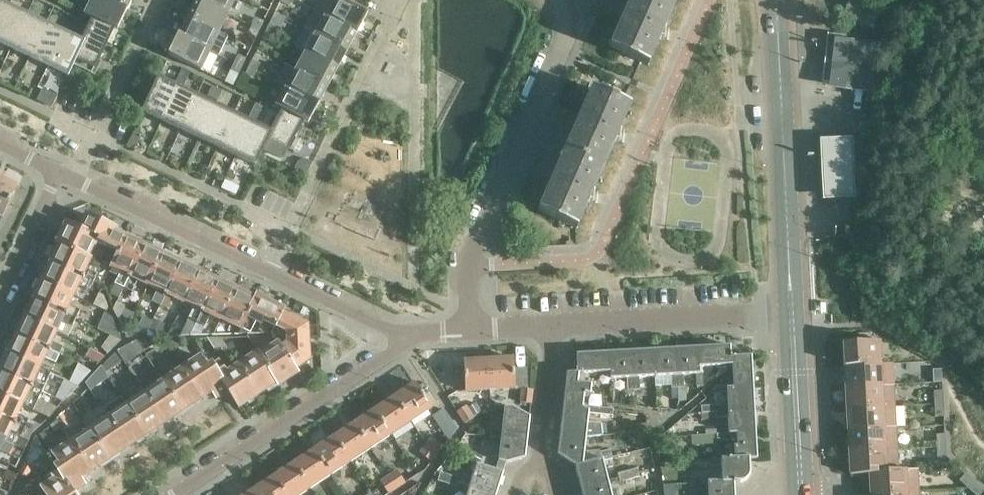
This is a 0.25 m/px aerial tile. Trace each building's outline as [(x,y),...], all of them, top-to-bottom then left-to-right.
[(113,29),(117,30),(127,11),(104,0),(92,0),(85,15),(93,19),(93,18),(114,28),(113,29)] [(127,11),(132,0),(104,0),(127,11)] [(228,14),(199,0),(194,0),(186,17),(219,32),(228,14)] [(228,14),(234,0),(199,0),(228,14)] [(357,33),(368,14),(342,0),(321,0),(315,10),(357,33)] [(673,3),(667,0),(630,0),(609,48),(647,64),(658,38),(662,39),(664,29),(662,28),(673,3)] [(843,15),(871,26),(878,10),(852,0),(849,0),(843,15)] [(9,7),(0,3),(0,25),(9,7)] [(27,16),(9,7),(0,25),(0,43),(11,48),(27,16)] [(348,51),(357,33),(315,10),(305,28),(348,51)] [(30,57),(45,25),(27,16),(11,48),(30,57)] [(84,16),(81,23),(87,27),(91,19),(84,16)] [(177,35),(210,51),(210,50),(219,55),(228,37),(219,33),(219,32),(186,17),(177,35)] [(95,67),(113,29),(114,28),(93,18),(93,19),(82,42),(75,58),(76,58),(95,67)] [(252,26),(260,29),(264,22),(256,18),(252,26)] [(270,23),(265,32),(273,36),(278,27),(270,23)] [(64,34),(45,25),(30,57),(48,66),(64,34)] [(256,37),(260,29),(252,26),(248,33),(256,37)] [(306,52),(338,69),(348,51),(305,28),(316,34),(306,52)] [(273,36),(265,32),(262,38),(270,42),(273,36)] [(68,75),(76,58),(75,58),(82,42),(64,34),(48,66),(68,75)] [(828,34),(823,81),(843,83),(867,86),(868,86),(869,86),(873,50),(872,50),(859,48),(861,38),(828,34)] [(201,70),(210,51),(177,35),(168,55),(201,70)] [(297,69),(328,87),(338,69),(306,52),(297,69)] [(234,62),(242,66),(246,59),(238,55),(234,62)] [(252,60),(248,69),(256,72),(260,63),(252,60)] [(239,74),(242,66),(234,62),(231,70),(239,74)] [(143,111),(163,121),(187,70),(182,68),(173,86),(159,79),(143,111)] [(256,72),(248,69),(245,75),(253,79),(256,72)] [(328,87),(297,69),(287,87),(319,105),(328,87)] [(181,130),(197,97),(181,90),(190,72),(187,70),(163,121),(181,130)] [(212,85),(207,96),(215,100),(220,89),(212,85)] [(276,106),(283,110),(283,109),(303,120),(303,121),(308,124),(319,105),(287,87),(276,106)] [(43,88),(37,100),(51,107),(57,95),(43,88)] [(564,149),(602,166),(613,141),(617,142),(619,131),(617,130),(629,105),(591,88),(564,149)] [(197,97),(181,130),(199,138),(215,106),(197,97)] [(265,108),(256,104),(248,121),(252,123),(257,126),(265,108)] [(215,106),(199,138),(218,147),(233,115),(215,106)] [(283,109),(283,110),(276,123),(271,132),(262,150),(264,151),(282,160),(303,121),(303,120),(283,109)] [(218,147),(236,156),(252,123),(248,121),(233,115),(218,147)] [(257,166),(264,151),(262,150),(271,132),(257,126),(252,123),(236,156),(257,166)] [(853,134),(818,136),(821,199),(855,197),(853,134)] [(591,191),(602,166),(564,149),(537,210),(563,222),(575,227),(586,201),(591,202),(592,192),(591,191)] [(297,162),(294,168),(306,174),(312,163),(305,159),(297,162)] [(0,176),(0,214),(3,215),(18,184),(0,176)] [(117,253),(125,236),(111,229),(112,226),(84,213),(77,228),(98,238),(96,243),(114,252),(117,253)] [(98,238),(77,228),(68,224),(68,223),(65,222),(55,243),(85,258),(85,257),(99,263),(101,256),(89,250),(91,246),(94,247),(96,243),(98,238)] [(117,253),(114,252),(107,267),(109,268),(120,273),(115,285),(122,288),(142,244),(134,240),(135,237),(126,233),(125,236),(117,253)] [(88,259),(85,258),(55,243),(51,253),(54,254),(50,262),(91,283),(94,275),(83,270),(88,259)] [(145,284),(162,250),(152,245),(150,248),(142,244),(122,288),(130,292),(135,280),(145,284)] [(172,255),(162,250),(145,284),(155,289),(149,301),(158,305),(179,262),(171,258),(172,255)] [(87,291),(91,283),(50,262),(46,271),(43,269),(39,279),(71,296),(76,286),(87,291)] [(182,302),(199,268),(188,263),(187,266),(179,262),(158,305),(166,309),(171,297),(182,302)] [(209,273),(199,268),(182,302),(193,307),(187,319),(180,336),(188,335),(216,280),(208,276),(209,273)] [(33,299),(74,319),(77,311),(66,306),(71,296),(39,279),(34,289),(37,290),(33,299)] [(225,283),(216,280),(188,335),(198,335),(203,326),(208,315),(219,320),(220,318),(236,285),(226,281),(225,283)] [(246,290),(236,285),(220,318),(240,327),(254,298),(244,293),(246,290)] [(103,295),(98,293),(93,305),(106,311),(107,307),(103,295)] [(275,327),(281,313),(283,308),(256,295),(254,298),(240,327),(237,334),(247,333),(248,331),(249,332),(255,321),(260,323),(261,320),(275,327)] [(26,306),(21,316),(54,332),(55,331),(66,336),(74,319),(33,299),(29,307),(26,306)] [(116,302),(113,309),(118,320),(124,306),(116,302)] [(109,335),(120,340),(112,318),(104,313),(97,329),(109,335)] [(281,347),(295,368),(308,359),(306,325),(281,313),(275,327),(287,333),(288,343),(281,347)] [(49,342),(54,332),(21,316),(16,326),(20,328),(16,336),(57,356),(61,348),(49,342)] [(146,328),(150,320),(142,316),(135,332),(144,332),(146,328)] [(164,322),(152,316),(150,320),(146,328),(158,334),(164,322)] [(844,365),(880,363),(879,340),(871,341),(871,332),(857,333),(858,341),(843,342),(844,365)] [(107,354),(120,340),(109,335),(101,347),(107,354)] [(9,342),(4,352),(37,369),(38,367),(42,358),(53,364),(57,356),(16,336),(12,344),(9,342)] [(226,347),(220,337),(207,338),(215,351),(222,351),(226,347)] [(175,339),(166,345),(171,352),(181,346),(177,339),(175,339)] [(150,340),(137,340),(143,351),(153,345),(150,340)] [(298,372),(295,368),(281,347),(279,345),(260,357),(278,385),(298,372)] [(728,356),(730,356),(730,353),(729,353),(729,346),(697,348),(698,366),(729,364),(728,356)] [(699,374),(698,366),(697,348),(675,349),(678,398),(678,401),(685,401),(685,387),(684,387),(683,374),(696,374),(697,386),(703,386),(702,374),(699,374)] [(653,350),(655,376),(670,375),(671,387),(672,399),(678,398),(675,349),(653,350)] [(639,377),(655,376),(653,350),(631,351),(634,390),(639,389),(639,377)] [(610,371),(610,378),(627,378),(627,390),(629,400),(634,398),(634,390),(631,351),(609,353),(610,371)] [(4,352),(0,362),(3,364),(0,370),(0,372),(40,392),(49,372),(38,367),(37,369),(4,352)] [(610,371),(609,353),(576,355),(577,367),(576,367),(576,373),(577,374),(577,382),(585,383),(584,373),(610,371)] [(268,391),(278,385),(260,357),(259,355),(240,368),(257,396),(267,390),(268,391)] [(733,388),(751,387),(750,356),(737,357),(737,355),(730,356),(728,356),(729,364),(732,364),(733,387),(733,388)] [(217,398),(224,393),(206,367),(200,357),(182,369),(201,399),(203,398),(205,400),(214,394),(217,398)] [(487,360),(489,390),(513,388),(512,358),(487,360)] [(464,391),(489,390),(487,360),(463,361),(464,391)] [(78,363),(69,382),(77,386),(91,371),(78,363)] [(845,387),(881,385),(880,363),(844,365),(845,387)] [(206,367),(224,393),(227,391),(239,408),(248,402),(249,403),(257,398),(256,396),(257,396),(240,368),(229,375),(224,367),(216,372),(211,364),(206,367)] [(942,381),(941,368),(933,369),(934,382),(942,381)] [(192,405),(201,399),(182,369),(164,381),(185,414),(194,408),(192,405)] [(20,405),(49,418),(57,408),(37,398),(40,392),(0,372),(0,395),(20,405)] [(138,384),(144,394),(146,393),(165,423),(174,417),(176,419),(185,414),(164,381),(163,382),(156,372),(138,384)] [(577,374),(576,373),(567,374),(562,414),(586,406),(582,405),(583,392),(590,393),(591,384),(585,383),(577,382),(577,374)] [(393,396),(410,421),(430,408),(413,383),(393,396)] [(53,384),(47,395),(61,402),(69,393),(53,384)] [(846,408),(895,405),(893,384),(881,385),(845,387),(846,408)] [(733,388),(733,387),(726,388),(726,385),(713,385),(714,392),(726,391),(727,405),(715,405),(701,406),(701,413),(715,412),(753,410),(751,387),(733,388)] [(519,402),(530,403),(531,390),(520,389),(519,402)] [(935,403),(944,403),(943,391),(934,392),(935,403)] [(156,429),(165,423),(146,393),(144,394),(127,405),(148,438),(157,432),(156,429)] [(20,405),(0,395),(0,417),(31,433),(40,425),(27,420),(16,415),(20,405)] [(390,434),(410,421),(393,396),(373,410),(390,434)] [(109,417),(128,447),(138,441),(139,444),(148,438),(127,405),(121,397),(102,409),(108,418),(109,417)] [(944,415),(944,403),(935,403),(935,415),(944,415)] [(474,416),(466,405),(456,412),(464,424),(474,416)] [(847,430),(896,427),(895,405),(846,408),(847,430)] [(613,409),(586,406),(562,414),(560,435),(585,438),(602,436),(601,422),(587,421),(588,413),(612,415),(613,409)] [(480,428),(479,433),(526,438),(528,417),(512,408),(504,408),(501,431),(480,428)] [(443,409),(432,416),(448,440),(456,429),(443,409)] [(370,448),(390,434),(373,410),(353,423),(370,448)] [(727,416),(729,434),(736,433),(736,432),(754,431),(753,410),(715,412),(701,413),(701,420),(716,419),(715,417),(727,416)] [(62,413),(57,419),(62,428),(65,429),(69,426),(69,424),(62,413)] [(4,440),(12,444),(16,435),(28,440),(31,433),(0,417),(0,440),(3,442),(4,440)] [(119,453),(128,447),(109,417),(108,418),(90,429),(111,462),(121,455),(119,453)] [(56,420),(51,424),(49,426),(50,426),(54,433),(61,428),(56,420)] [(370,448),(353,423),(333,436),(350,461),(370,448)] [(848,452),(897,449),(896,427),(847,430),(848,452)] [(102,468),(111,462),(90,429),(73,441),(92,471),(101,465),(102,468)] [(729,460),(748,459),(755,459),(754,431),(736,432),(736,433),(729,434),(691,436),(691,445),(717,443),(717,441),(729,440),(729,446),(730,458),(729,460)] [(524,458),(526,438),(479,433),(479,436),(501,438),(498,461),(505,463),(524,458)] [(937,447),(946,447),(945,434),(937,435),(937,447)] [(585,438),(560,435),(557,454),(575,466),(582,464),(584,450),(585,438)] [(350,461),(333,436),(314,449),(331,474),(350,461)] [(425,444),(438,454),(444,447),(431,437),(425,444)] [(56,467),(72,493),(84,485),(81,481),(92,475),(90,472),(92,471),(73,441),(53,454),(60,465),(56,467)] [(431,462),(438,454),(425,444),(419,452),(431,462)] [(947,458),(946,447),(937,447),(938,459),(947,458)] [(331,474),(314,449),(293,463),(309,488),(331,474)] [(849,474),(868,473),(868,472),(885,471),(885,469),(898,469),(897,449),(848,452),(849,474)] [(612,458),(610,450),(600,453),(602,460),(612,458)] [(6,465),(15,469),(19,461),(10,458),(0,453),(0,462),(6,465)] [(602,461),(612,458),(582,464),(575,466),(581,488),(607,481),(602,461)] [(729,460),(730,458),(727,458),(727,459),(708,460),(708,465),(721,465),(722,481),(722,482),(732,482),(732,483),(735,483),(735,481),(737,481),(739,481),(741,481),(742,480),(743,479),(744,478),(745,477),(747,475),(747,473),(748,472),(748,470),(748,459),(729,460)] [(495,494),(505,463),(498,461),(490,459),(487,468),(476,465),(470,486),(495,494)] [(23,462),(18,472),(27,477),(30,472),(23,462)] [(273,476),(285,494),(299,494),(309,488),(293,463),(273,476)] [(72,493),(56,467),(55,468),(57,471),(50,476),(53,480),(41,487),(46,494),(74,494),(72,493)] [(639,476),(637,468),(618,473),(620,482),(639,476)] [(868,472),(868,473),(869,494),(906,492),(918,492),(917,469),(905,470),(905,468),(898,469),(885,469),(885,471),(868,472)] [(6,469),(2,477),(13,482),(16,474),(6,469)] [(389,475),(398,488),(405,483),(396,470),(389,475)] [(440,472),(437,481),(456,487),(459,478),(440,472)] [(969,488),(975,481),(966,472),(959,479),(969,488)] [(388,494),(398,488),(389,475),(380,481),(388,494)] [(273,476),(253,490),(256,494),(285,494),(273,476)] [(607,481),(581,488),(583,494),(611,494),(607,481)] [(722,481),(708,482),(708,494),(733,494),(732,483),(732,482),(722,482),(722,481)] [(975,481),(969,488),(976,494),(979,494),(983,490),(983,489),(975,481)] [(681,483),(666,482),(665,494),(680,494),(681,483)] [(470,486),(467,494),(495,494),(470,486)]
